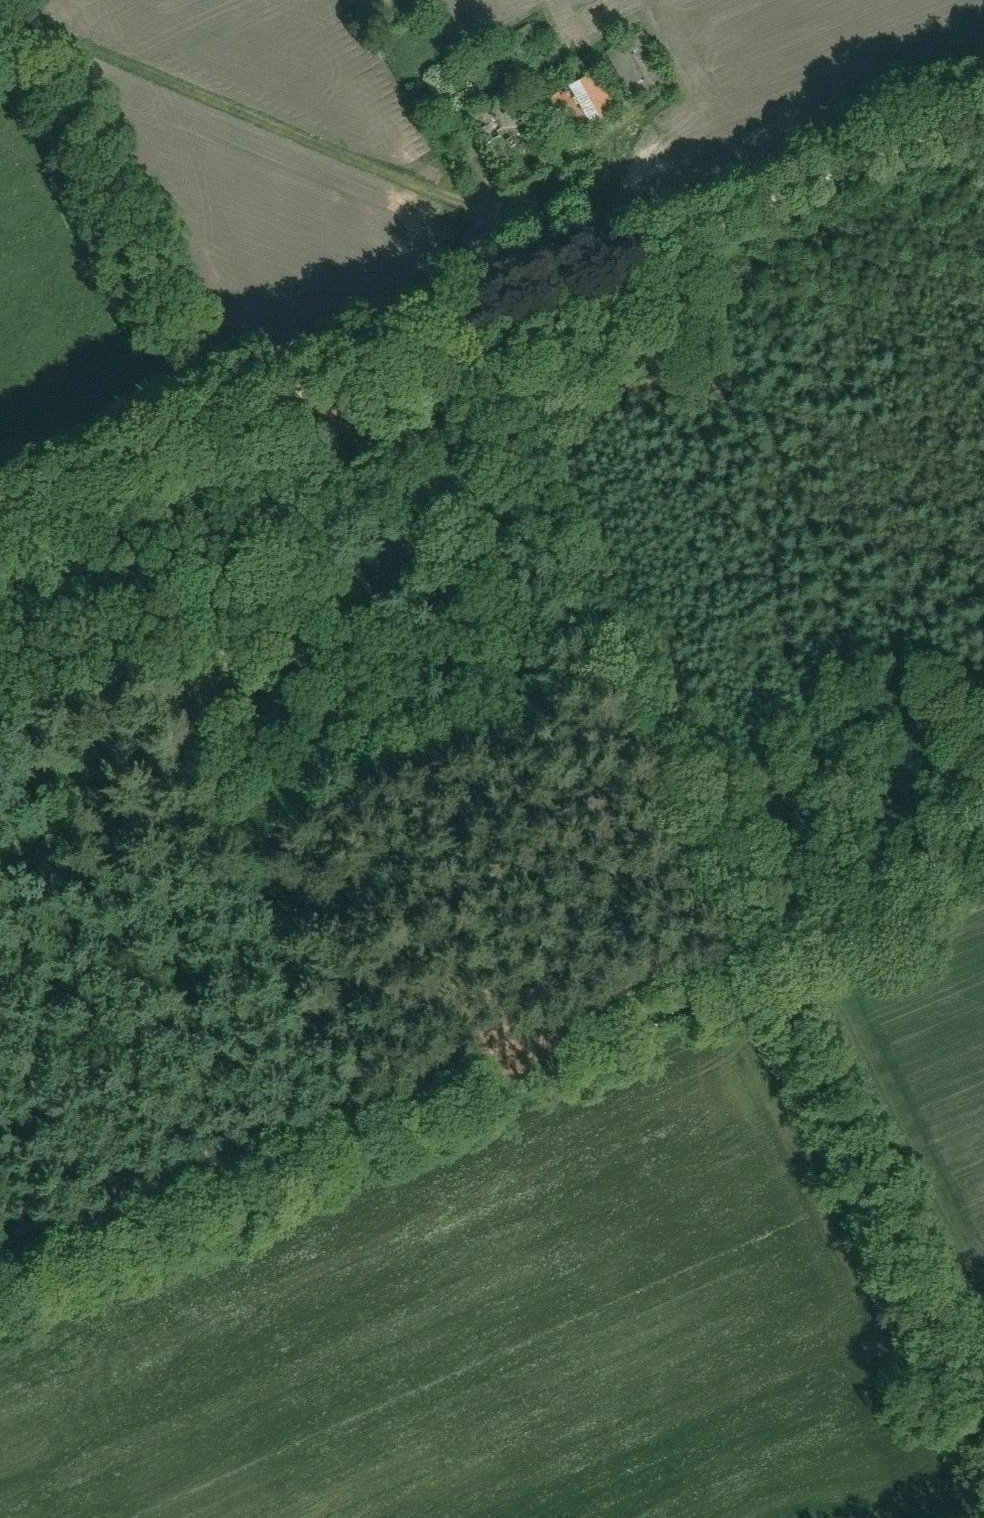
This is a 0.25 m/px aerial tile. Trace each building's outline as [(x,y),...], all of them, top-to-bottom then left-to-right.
[(641,32),(607,51),(635,99),(669,80),(641,32)] [(621,107),(600,70),(543,103),(564,140),(621,107)] [(550,169),(510,95),(470,117),(510,191),(550,169)]
